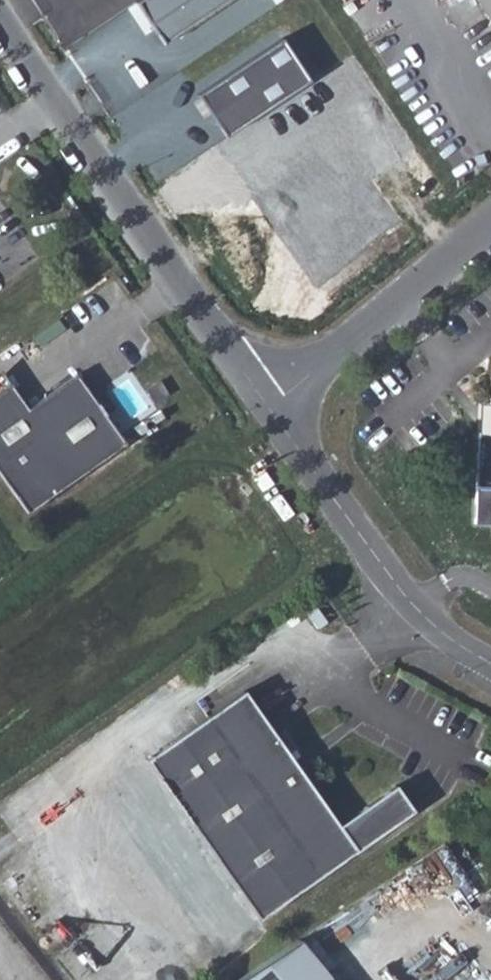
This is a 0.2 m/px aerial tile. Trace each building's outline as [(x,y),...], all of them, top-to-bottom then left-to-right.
[(136,3),(163,45),(231,0),(140,0),(136,3)] [(490,26),(490,0),(474,0),(490,26)] [(280,40),(197,95),(224,136),(308,82),(280,40)] [(0,392),(0,476),(26,514),(125,446),(76,375),(27,408),(11,384),(0,392)] [(477,432),(490,433),(490,408),(490,404),(478,404),(477,432)] [(490,433),(477,432),(475,521),(490,522),(490,408),(490,433)] [(243,692),(208,717),(240,762),(274,737),(243,692)] [(240,762),(208,717),(146,761),(259,920),(413,813),(395,787),(338,827),(274,737),(240,762)] [(295,937),(241,979),(329,979),(295,937)]
